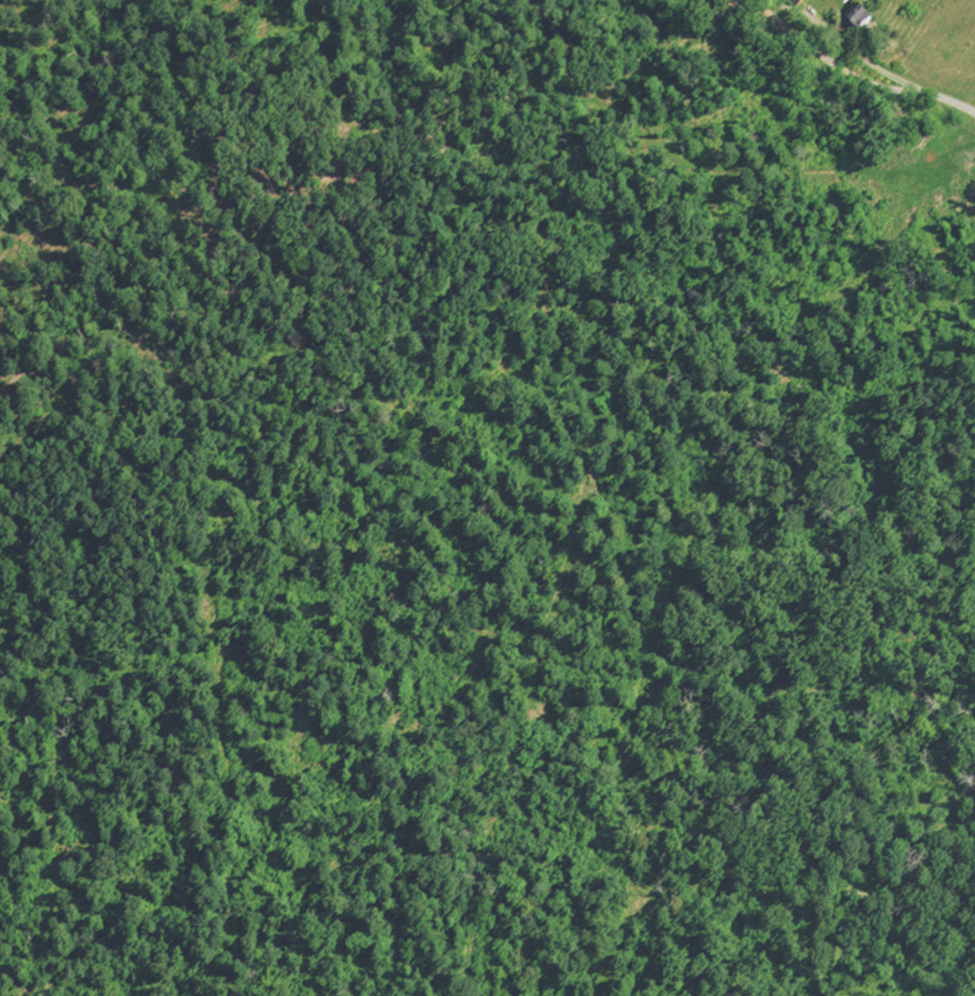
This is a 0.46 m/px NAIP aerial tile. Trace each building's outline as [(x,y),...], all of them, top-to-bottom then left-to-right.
[(850,38),(867,25),(855,10),(838,23),(850,38)]
